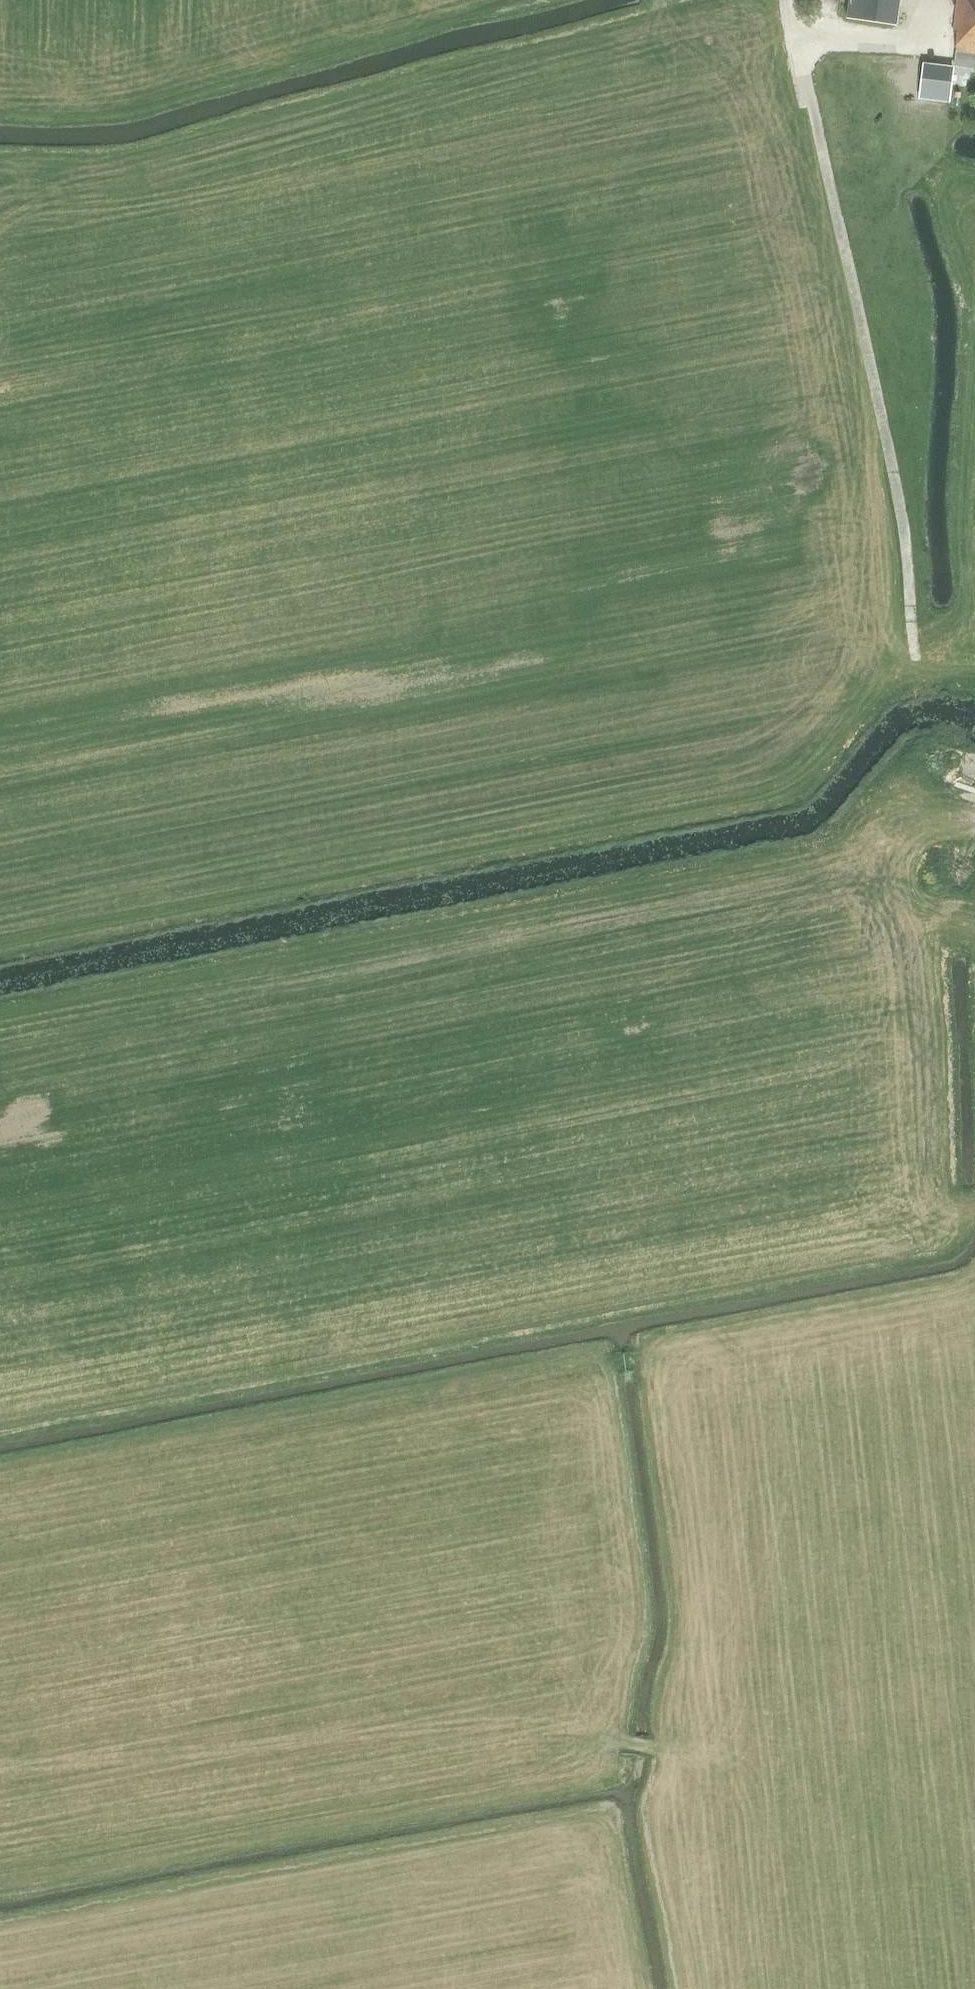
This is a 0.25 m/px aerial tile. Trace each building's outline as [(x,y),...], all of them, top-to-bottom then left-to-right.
[(847,19),(898,26),(901,0),(850,0),(847,19)] [(954,32),(958,33),(955,52),(953,65),(974,68),(974,0),(959,0),(954,32)]
